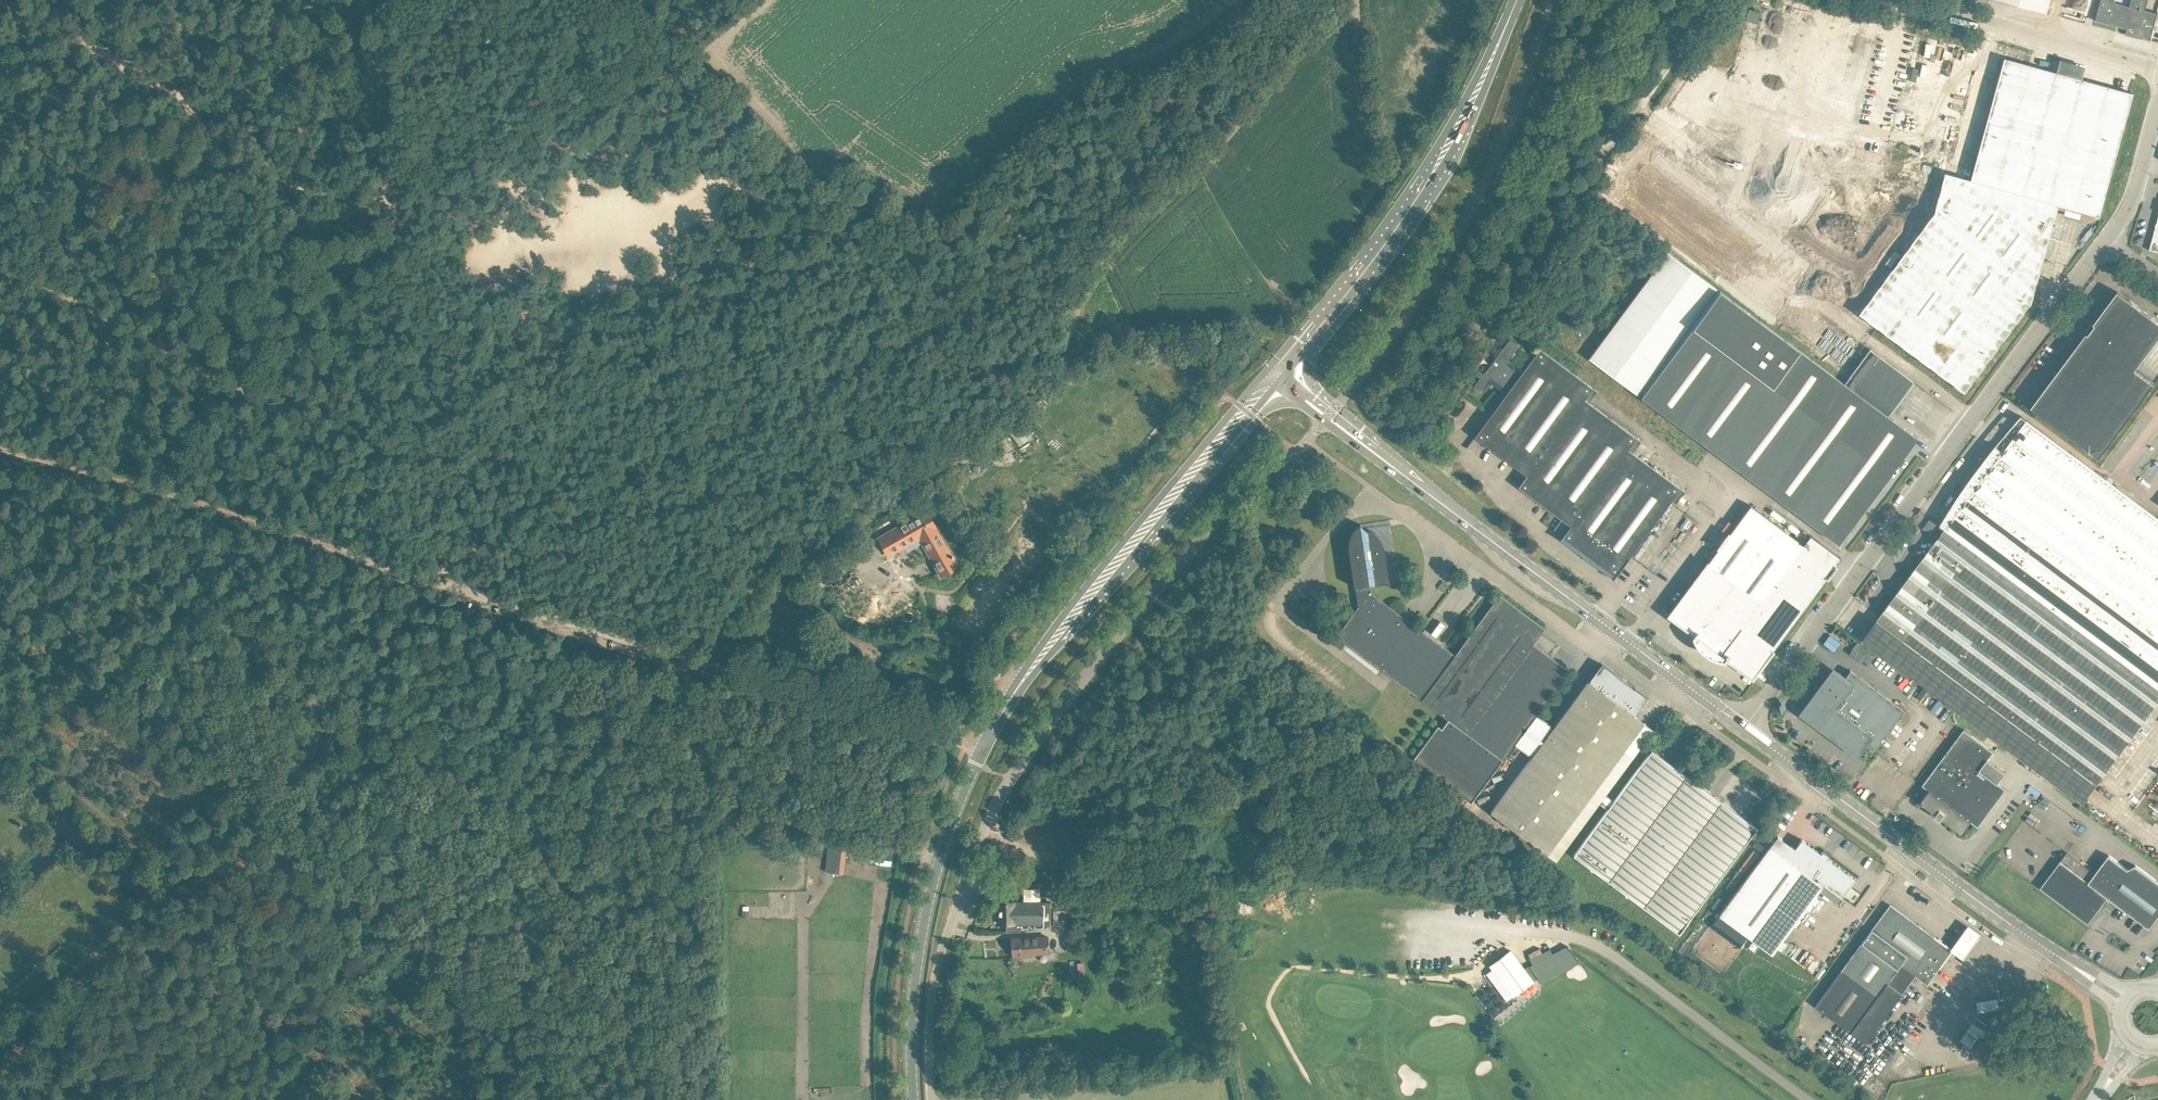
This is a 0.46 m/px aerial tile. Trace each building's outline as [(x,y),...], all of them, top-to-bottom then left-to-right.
[(2051,0),(2002,0),(2048,12),(2051,0)] [(2096,20),(2109,24),(2110,21),(2128,26),(2130,19),(2132,20),(2136,7),(2146,10),(2146,9),(2148,0),(2132,0),(2130,6),(2115,2),(2115,0),(2101,0),(2096,20)] [(2126,34),(2142,38),(2150,40),(2157,13),(2146,9),(2146,10),(2136,7),(2132,20),(2130,19),(2128,26),(2126,34)] [(1749,8),(1746,20),(1758,23),(1761,12),(1749,8)] [(1934,212),(1859,314),(1955,385),(1963,391),(1964,392),(1965,391),(2031,303),(2042,259),(2057,206),(2096,217),(2097,215),(2098,215),(2101,206),(2132,93),(2029,65),(2004,58),(1971,180),(1945,173),(1934,212)] [(2152,240),(2150,250),(2157,252),(2157,241),(2152,240)] [(1894,249),(1885,262),(1890,267),(1900,254),(1894,249)] [(1716,288),(1667,252),(1588,358),(1638,394),(1716,288)] [(1917,437),(1884,413),(1909,379),(1870,349),(1845,384),(1720,291),(1642,397),(1839,543),(1917,437)] [(2130,300),(2118,291),(2094,323),(2096,324),(2089,334),(2087,333),(2032,407),(2100,457),(2155,383),(2136,369),(2157,339),(2157,321),(2130,300)] [(1520,375),(1506,364),(1520,346),(1510,339),(1485,372),(1485,371),(1474,385),(1481,390),(1492,375),(1506,385),(1503,389),(1507,392),(1520,375)] [(1484,424),(1475,436),(1476,437),(1483,443),(1527,475),(1584,398),(1593,387),(1540,348),(1537,352),(1533,358),(1520,375),(1507,392),(1490,415),(1484,424)] [(1532,348),(1527,353),(1533,358),(1537,352),(1532,348)] [(1527,475),(1519,486),(1569,524),(1571,525),(1628,449),(1636,437),(1589,402),(1584,398),(1527,475)] [(2027,420),(2022,416),(2016,422),(2016,423),(2022,416),(2027,420),(2004,451),(1996,445),(1982,463),(1976,471),(1969,481),(1963,489),(1957,498),(1952,507),(1946,515),(1941,524),(1946,529),(1947,528),(2157,686),(2157,517),(2027,420)] [(1571,525),(1560,539),(1561,540),(1563,537),(1615,576),(1613,579),(1629,558),(1672,500),(1681,488),(1633,452),(1628,449),(1571,525)] [(1742,627),(1769,591),(1804,544),(1751,505),(1729,534),(1718,548),(1719,548),(1669,615),(1695,635),(1694,637),(1695,638),(1696,636),(1725,658),(1724,659),(1725,660),(1726,658),(1753,678),(1773,651),(1773,650),(1742,627)] [(957,563),(951,554),(939,533),(932,537),(929,531),(930,531),(920,515),(878,539),(887,555),(921,536),(925,541),(923,542),(941,572),(957,563)] [(1932,517),(1924,528),(1933,535),(1941,524),(1932,517)] [(1390,582),(1385,551),(1384,546),(1383,544),(1382,541),(1379,537),(1378,535),(1376,533),(1374,532),(1372,531),(1369,530),(1367,530),(1360,524),(1357,526),(1354,529),(1351,533),(1349,538),(1348,542),(1348,546),(1354,587),(1355,587),(1358,603),(1360,605),(1370,591),(1368,585),(1390,582)] [(1946,529),(1880,617),(1864,638),(2083,801),(2157,701),(2157,686),(1947,528),(1946,529)] [(1828,577),(1828,576),(1836,566),(1835,566),(1841,558),(1810,535),(1804,544),(1769,591),(1800,614),(1827,577),(1828,577)] [(833,568),(817,577),(823,586),(838,577),(833,568)] [(1523,748),(1544,722),(1535,715),(1569,670),(1533,644),(1545,628),(1500,595),(1455,655),(1370,591),(1360,605),(1336,636),(1448,719),(1442,728),(1438,725),(1413,759),(1471,802),(1516,742),(1523,748)] [(1800,614),(1769,591),(1742,627),(1773,650),(1800,614)] [(1556,860),(1599,802),(1605,794),(1653,729),(1634,714),(1635,712),(1636,713),(1647,697),(1602,663),(1590,679),(1591,680),(1589,681),(1588,680),(1553,728),(1544,722),(1523,748),(1533,755),(1491,812),(1556,860)] [(1873,750),(1903,709),(1850,670),(1844,678),(1834,671),(1810,703),(1811,704),(1807,710),(1808,715),(1813,719),(1812,721),(1857,754),(1864,743),(1873,750)] [(1998,783),(2006,773),(1988,759),(1994,751),(1964,729),(1923,785),(1930,790),(1921,802),(1933,811),(1937,814),(1935,816),(1941,819),(1942,818),(1944,819),(1963,833),(1972,821),(1979,826),(2006,789),(1998,783)] [(1609,880),(1687,775),(1652,749),(1613,801),(1605,794),(1599,802),(1607,808),(1574,854),(1609,880)] [(1644,906),(1722,801),(1687,775),(1609,880),(1644,906)] [(1679,932),(1751,836),(1757,827),(1722,801),(1644,906),(1679,932)] [(1765,853),(1719,914),(1771,953),(1776,947),(1818,890),(1836,903),(1842,896),(1848,887),(1855,878),(1827,858),(1829,855),(1822,851),(1821,853),(1802,839),(1802,838),(1795,848),(1788,857),(1771,844),(1778,835),(1765,853)] [(2136,865),(2128,869),(2109,855),(2095,873),(2067,852),(2041,887),(2088,923),(2108,897),(2150,928),(2157,917),(2157,882),(2136,865)] [(1015,901),(999,901),(999,923),(1007,923),(1007,931),(1015,931),(1044,928),(1051,924),(1051,901),(1015,901)] [(1926,984),(1945,958),(1952,950),(1890,904),(1862,942),(1861,941),(1814,1004),(1865,1042),(1915,975),(1926,984)] [(1980,932),(1967,923),(1961,932),(1950,948),(1962,957),(1973,942),(1980,932)] [(1050,952),(1049,936),(1012,938),(1013,956),(1024,956),(1024,955),(1032,954),(1032,953),(1050,952)] [(1550,949),(1538,955),(1541,960),(1552,954),(1550,949)] [(1490,965),(1513,996),(1533,981),(1510,950),(1490,965)] [(1999,1008),(1997,997),(1975,1001),(1977,1012),(1999,1008)] [(1988,1020),(1977,1012),(1971,1021),(1981,1029),(1988,1020)]
